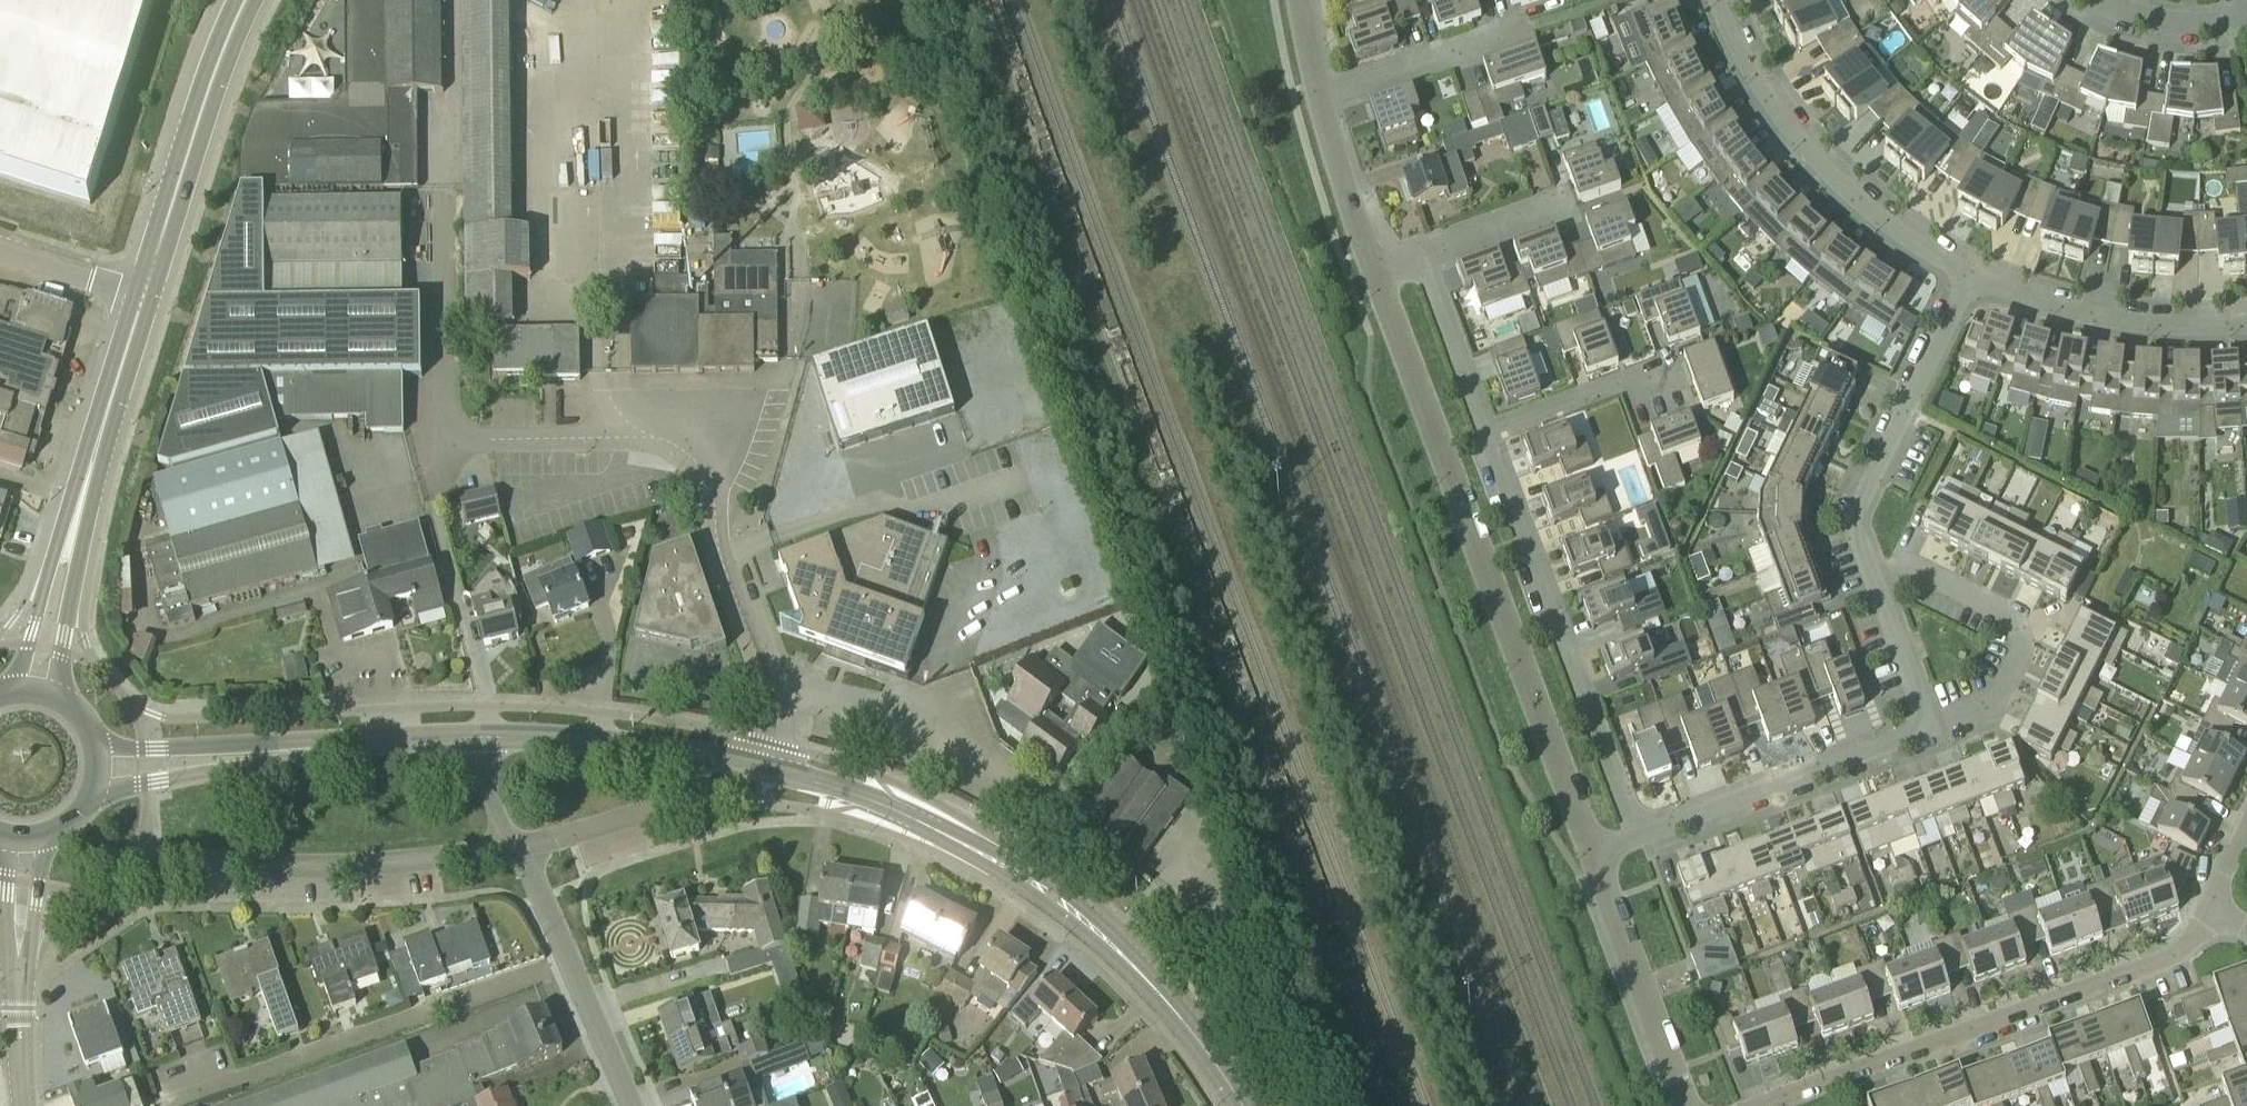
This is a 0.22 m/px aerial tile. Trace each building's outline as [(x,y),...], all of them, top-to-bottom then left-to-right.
[(90,204),(154,0),(0,0),(0,176),(90,204)] [(443,42),(442,0),(357,0),(356,100),(349,100),(342,106),(342,113),(263,113),(246,147),(245,190),(265,191),(402,190),(402,155),(413,154),(413,125),(418,125),(418,93),(443,93),(443,42)] [(473,324),(494,324),(494,341),(495,375),(543,375),(543,381),(581,380),(580,332),(556,332),(507,332),(506,279),(531,278),(530,233),(512,233),(510,0),(464,0),(467,324),(473,324)] [(1421,19),(1414,0),(1382,0),(1349,12),(1358,37),(1349,40),(1356,62),(1398,48),(1392,29),(1421,19)] [(1441,9),(1432,12),(1440,34),(1482,20),(1475,1),(1479,0),(1438,0),(1441,9)] [(1512,9),(1540,0),(1509,0),(1512,9)] [(1784,29),(1826,7),(1822,0),(1787,0),(1779,4),(1781,8),(1776,10),(1774,11),(1784,29)] [(1900,0),(1889,7),(1896,18),(1903,13),(1903,6),(1900,0)] [(1959,13),(1974,0),(1951,0),(1959,13)] [(1982,54),(2005,28),(1995,19),(2012,0),(1974,0),(1959,13),(1954,17),(1971,31),(1964,39),(1982,54)] [(1686,31),(1684,24),(1676,4),(1652,13),(1650,8),(1628,17),(1647,65),(1686,46),(1685,45),(1680,33),(1686,31)] [(1822,37),(1832,53),(1858,35),(1849,22),(1837,29),(1826,7),(1784,29),(1795,48),(1796,47),(1800,44),(1802,48),(1822,37)] [(2005,28),(1982,54),(2000,70),(2011,58),(2026,72),(2053,31),(2033,18),(2016,38),(2005,28)] [(1574,36),(1588,32),(1583,19),(1570,24),(1574,36)] [(1602,20),(1591,24),(1598,42),(1609,37),(1602,20)] [(2053,31),(2026,72),(2044,80),(2038,95),(2059,105),(2074,73),(2061,67),(2072,44),(2053,31)] [(1836,106),(1872,76),(1872,77),(1885,66),(1869,47),(1867,48),(1858,35),(1832,53),(1843,67),(1825,82),(1828,86),(1824,89),(1823,88),(1822,89),(1836,106)] [(1704,69),(1701,63),(1691,42),(1685,45),(1686,46),(1647,65),(1667,107),(1704,84),(1698,72),(1704,69)] [(1524,99),(1520,87),(1546,78),(1536,48),(1487,65),(1494,86),(1477,92),(1486,121),(1489,128),(1492,126),(1500,124),(1504,122),(1499,107),(1524,99)] [(2074,73),(2059,105),(2081,115),(2088,101),(2106,109),(2120,62),(2098,55),(2087,79),(2074,73)] [(1984,58),(1975,67),(1981,73),(1988,73),(1994,67),(1984,58)] [(2120,62),(2106,109),(2126,112),(2124,128),(2148,131),(2153,97),(2139,94),(2143,69),(2120,62)] [(2153,97),(2148,131),(2146,144),(2170,148),(2174,119),(2194,122),(2194,74),(2170,73),(2166,99),(2153,97)] [(2194,74),(2194,122),(2214,120),(2216,135),(2240,132),(2235,95),(2234,95),(2234,98),(2221,99),(2217,74),(2194,74)] [(1872,77),(1872,76),(1836,106),(1850,122),(1851,121),(1850,121),(1854,117),(1857,121),(1875,106),(1886,119),(1886,120),(1909,97),(1898,87),(1887,95),(1872,77)] [(1724,105),(1721,100),(1709,80),(1704,84),(1667,107),(1691,146),(1726,121),(1725,120),(1718,109),(1724,105)] [(1386,151),(1420,140),(1411,114),(1420,111),(1412,90),(1371,104),(1386,151)] [(1471,126),(1486,121),(1477,92),(1461,97),(1471,126)] [(1901,171),(1930,134),(1939,124),(1920,108),(1909,97),(1886,120),(1900,131),(1886,149),(1889,152),(1886,156),(1885,156),(1884,157),(1901,171)] [(2065,122),(2071,111),(2059,105),(2054,117),(2065,122)] [(1547,116),(1545,109),(1529,114),(1539,143),(1555,137),(1547,116)] [(1625,116),(1629,125),(1642,118),(1637,109),(1625,116)] [(1562,111),(1547,116),(1555,137),(1556,142),(1571,137),(1562,111)] [(1529,114),(1504,122),(1500,124),(1510,154),(1539,143),(1529,114)] [(1747,140),(1744,135),(1731,116),(1725,120),(1726,121),(1691,146),(1716,182),(1750,156),(1742,144),(1747,140)] [(2147,132),(2132,129),(2130,140),(2146,142),(2147,132)] [(1473,153),(1477,151),(1472,134),(1443,143),(1449,160),(1404,176),(1414,206),(1445,195),(1448,203),(1471,195),(1461,167),(1476,162),(1473,153)] [(1939,163),(1953,175),(1971,148),(1958,139),(1949,150),(1930,134),(1901,171),(1917,184),(1918,183),(1918,182),(1921,178),(1924,181),(1939,163)] [(1978,137),(1971,148),(1982,155),(1990,144),(1978,137)] [(1621,189),(1614,168),(1605,171),(1596,145),(1563,157),(1580,204),(1621,189)] [(1971,148),(1953,175),(1969,183),(1958,204),(1962,206),(1959,210),(1958,211),(1977,221),(1999,180),(2005,168),(1984,157),(1971,148)] [(708,150),(708,161),(718,161),(718,150),(717,150),(709,150),(708,150)] [(1651,150),(1641,156),(1648,168),(1658,162),(1651,150)] [(1764,162),(1759,166),(1750,156),(1716,182),(1744,216),(1777,188),(1778,189),(1783,184),(1764,162)] [(2246,185),(2246,171),(2226,173),(2228,187),(2246,185)] [(2014,207),(2030,215),(2042,185),(2027,180),(2020,192),(1999,180),(1977,221),(1997,231),(1997,230),(1996,230),(1999,225),(2003,227),(2014,207)] [(2043,249),(2042,249),(2042,250),(2063,256),(2076,212),(2080,198),(2057,191),(2042,185),(2030,215),(2031,215),(2047,221),(2041,243),(2045,244),(2043,249)] [(2095,235),(2113,239),(2119,208),(2123,189),(2106,186),(2099,219),(2076,212),(2063,256),(2083,262),(2084,261),(2083,261),(2084,256),(2088,257),(2095,235)] [(1812,214),(1797,198),(1792,194),(1787,198),(1778,189),(1777,188),(1744,216),(1776,248),(1807,218),(1808,219),(1812,214)] [(265,269),(402,268),(403,268),(402,201),(265,202),(265,191),(245,190),(242,190),(159,466),(171,470),(280,439),(275,420),(367,419),(367,432),(404,431),(403,378),(422,377),(421,303),(266,304),(265,269)] [(2185,213),(2192,214),(2193,205),(2186,204),(2185,213)] [(1577,247),(1588,275),(1636,258),(1627,232),(1635,229),(1628,208),(1586,223),(1593,241),(1577,247)] [(2119,208),(2113,239),(2131,242),(2129,264),(2133,265),(2132,270),(2131,272),(2153,274),(2157,228),(2133,225),(2134,211),(2119,208)] [(1684,227),(1689,222),(1681,210),(1675,215),(1684,227)] [(2180,246),(2198,247),(2199,247),(2199,216),(2183,216),(2182,230),(2157,228),(2153,274),(2174,276),(2174,274),(2174,269),(2178,269),(2180,246)] [(2199,216),(2199,247),(2217,246),(2219,269),(2223,269),(2224,274),(2223,274),(2223,275),(2245,273),(2240,227),(2216,230),(2215,216),(2199,216)] [(1822,223),(1820,225),(1818,228),(1808,219),(1807,218),(1776,248),(1810,279),(1839,246),(1840,247),(1844,242),(1822,223)] [(1514,248),(1521,267),(1522,270),(1530,267),(1539,292),(1588,275),(1577,247),(1562,252),(1556,233),(1514,248)] [(778,362),(778,361),(777,279),(777,268),(745,269),(745,281),(732,281),(731,239),(714,239),(715,310),(709,310),(708,285),(696,286),(696,301),(685,301),(684,278),(651,278),(651,301),(631,301),(632,373),(755,372),(755,363),(778,362)] [(1717,266),(1726,258),(1714,246),(1706,254),(1717,266)] [(1878,267),(1860,253),(1854,249),(1850,255),(1840,247),(1839,246),(1810,279),(1847,306),(1873,272),(1874,272),(1878,267)] [(1531,296),(1522,270),(1521,267),(1506,272),(1499,254),(1457,268),(1465,290),(1474,287),(1483,313),(1531,296)] [(1698,256),(1675,264),(1681,278),(1703,269),(1698,256)] [(1913,289),(1894,277),(1889,273),(1885,279),(1874,272),(1873,272),(1847,306),(1892,334),(1904,314),(1900,311),(1913,289)] [(1753,275),(1745,283),(1752,291),(1761,283),(1753,275)] [(1680,282),(1635,298),(1646,326),(1660,321),(1669,347),(1700,336),(1687,297),(1686,298),(1680,282)] [(21,471),(70,314),(0,292),(0,465),(21,471)] [(613,294),(600,294),(600,312),(613,311),(613,294)] [(1624,306),(1628,318),(1638,314),(1634,302),(1624,306)] [(1598,312),(1554,328),(1564,356),(1578,351),(1588,377),(1619,365),(1605,327),(1604,328),(1598,312)] [(1740,334),(1755,329),(1750,316),(1735,321),(1740,334)] [(473,342),(494,341),(494,324),(473,324),(473,342)] [(1812,334),(1820,341),(1829,330),(1820,324),(1812,334)] [(1996,387),(1999,377),(2010,345),(2015,332),(2013,332),(2013,333),(1996,328),(1993,338),(1973,331),(1960,362),(1974,367),(1970,378),(1996,387)] [(930,338),(814,376),(841,459),(957,422),(930,338)] [(1529,356),(1523,339),(1494,350),(1499,366),(1496,367),(1502,384),(1500,385),(1507,406),(1541,394),(1527,356),(1529,356)] [(2029,350),(2010,345),(1999,377),(2012,381),(2009,392),(2035,399),(2036,398),(2047,357),(2051,344),(2049,343),(2049,345),(2032,340),(2029,350)] [(1790,343),(1787,350),(1791,352),(1800,350),(1803,346),(1796,342),(1790,343)] [(1734,400),(1715,347),(1684,358),(1704,411),(1734,400)] [(2047,357),(2036,398),(2050,402),(2049,403),(2076,409),(2078,399),(2085,365),(2087,352),(2086,352),(2086,354),(2069,350),(2066,361),(2047,357)] [(1846,413),(1855,392),(1860,394),(1860,392),(1842,384),(1849,369),(1852,370),(1853,370),(1837,362),(1821,354),(1814,370),(1821,374),(1811,396),(1846,413)] [(2085,365),(2078,399),(2092,401),(2090,412),(2117,416),(2123,372),(2125,359),(2123,358),(2123,360),(2106,358),(2104,368),(2085,365)] [(2123,372),(2117,416),(2132,418),(2158,420),(2159,409),(2162,376),(2162,362),(2161,362),(2161,364),(2143,362),(2143,373),(2123,372)] [(2219,375),(2200,377),(2200,411),(2200,421),(2200,426),(2215,425),(2215,432),(2243,430),(2241,409),(2238,375),(2237,362),(2236,362),(2236,363),(2219,365),(2219,375)] [(2162,376),(2159,409),(2173,409),(2173,421),(2200,421),(2200,411),(2200,377),(2200,363),(2198,363),(2198,365),(2181,365),(2181,376),(2162,376)] [(2238,375),(2241,409),(2246,408),(2246,374),(2238,375)] [(1769,387),(1763,400),(1774,405),(1780,393),(1769,387)] [(1845,413),(1846,413),(1811,396),(1800,418),(1835,435),(1845,414),(1849,416),(1849,415),(1845,413)] [(1946,398),(1941,396),(1936,411),(1942,412),(1946,398)] [(1774,405),(1763,400),(1757,411),(1776,421),(1782,409),(1774,405)] [(1726,415),(1730,428),(1745,423),(1741,410),(1726,415)] [(1638,441),(1649,470),(1656,467),(1666,493),(1685,486),(1675,456),(1702,446),(1691,416),(1651,431),(1653,435),(1638,441)] [(1839,437),(1835,435),(1800,418),(1789,439),(1824,456),(1834,436),(1838,438),(1839,437)] [(1997,431),(1984,427),(1980,439),(1993,443),(1997,431)] [(1573,444),(1567,428),(1524,444),(1535,474),(1536,473),(1535,471),(1560,462),(1565,475),(1594,465),(1584,440),(1573,444)] [(1748,431),(1742,443),(1753,449),(1759,436),(1748,431)] [(155,482),(169,532),(145,538),(148,551),(170,629),(195,621),(192,609),(321,573),(321,568),(357,558),(321,433),(155,482)] [(1726,453),(1732,439),(1720,433),(1713,448),(1726,453)] [(1814,479),(1824,458),(1828,460),(1828,459),(1824,456),(1789,439),(1779,461),(1814,479)] [(1753,449),(1742,443),(1736,455),(1747,460),(1753,449)] [(2044,446),(2027,443),(2024,459),(2040,463),(2044,446)] [(1983,468),(1987,459),(1975,453),(1971,462),(1983,468)] [(1818,480),(1814,479),(1779,461),(1768,483),(1803,500),(1813,480),(1817,482),(1818,480)] [(1743,471),(1731,465),(1725,477),(1738,483),(1743,471)] [(2101,479),(2080,470),(2074,484),(2094,494),(2101,479)] [(1973,489),(1979,477),(1969,472),(1963,485),(1973,489)] [(1586,480),(1543,496),(1554,526),(1555,525),(1554,523),(1579,514),(1585,528),(1613,517),(1604,492),(1592,496),(1586,480)] [(1802,515),(1803,500),(1768,483),(1760,500),(1759,514),(1807,517),(1807,516),(1802,515)] [(1929,534),(1946,543),(1972,491),(1964,487),(1956,503),(1940,495),(1922,531),(1923,532),(1924,531),(1929,533),(1929,534)] [(501,517),(495,490),(460,499),(466,525),(501,517)] [(1981,495),(1972,491),(1946,543),(1970,555),(1988,519),(1973,512),(1981,495)] [(2109,503),(2117,506),(2121,495),(2113,492),(2109,503)] [(0,542),(12,503),(0,500),(0,542)] [(2246,527),(2246,501),(2228,502),(2229,528),(2246,527)] [(1655,506),(1636,513),(1640,524),(1659,517),(1655,506)] [(1988,563),(1995,566),(2020,515),(2012,511),(2004,527),(1988,519),(1970,555),(1988,564),(1988,563)] [(1765,547),(1802,533),(1802,517),(1807,518),(1807,517),(1759,514),(1759,529),(1765,547)] [(2169,514),(2157,514),(2157,525),(2169,525),(2169,514)] [(2029,519),(2020,515),(1995,566),(2001,569),(2000,570),(2018,579),(2036,543),(2021,536),(2029,519)] [(909,681),(918,656),(910,653),(948,545),(882,521),(828,541),(829,546),(780,563),(785,578),(791,576),(794,584),(788,587),(801,623),(781,630),(867,661),(866,666),(909,681)] [(601,524),(569,535),(578,563),(610,552),(601,524)] [(372,583),(431,567),(420,528),(360,545),(372,583)] [(2077,543),(2081,534),(2074,530),(2069,539),(2077,543)] [(1605,532),(1562,548),(1573,578),(1575,578),(1574,575),(1599,566),(1604,580),(1632,569),(1623,544),(1611,548),(1605,532)] [(1774,569),(1810,556),(1814,554),(1814,552),(1809,554),(1802,533),(1765,547),(1774,569)] [(2234,543),(2213,533),(2205,548),(2227,558),(2234,543)] [(2018,579),(2042,591),(2068,539),(2059,535),(2051,551),(2036,543),(2018,579)] [(1666,537),(1639,546),(1645,560),(1671,550),(1666,537)] [(2076,543),(2068,539),(2042,591),(2059,600),(2060,599),(2066,602),(2065,603),(2066,603),(2084,567),(2068,559),(2076,543)] [(727,649),(691,546),(691,544),(655,556),(635,637),(692,650),(701,648),(704,657),(727,649)] [(2210,561),(2193,553),(2187,566),(2204,574),(2210,561)] [(1694,573),(1707,568),(1702,555),(1689,560),(1694,573)] [(1782,592),(1818,578),(1823,576),(1822,575),(1818,577),(1810,556),(1774,569),(1782,592)] [(542,588),(529,592),(536,610),(549,605),(556,624),(558,623),(557,622),(569,617),(568,615),(589,608),(570,561),(545,572),(549,583),(541,586),(542,588)] [(443,608),(431,567),(372,583),(331,595),(344,642),(393,628),(387,605),(412,598),(417,615),(443,608)] [(1710,579),(1707,568),(1694,573),(1698,584),(1710,579)] [(1826,600),(1818,578),(1782,592),(1765,598),(1778,634),(1817,620),(1813,607),(1827,602),(1831,600),(1831,599),(1826,600)] [(515,591),(511,585),(507,588),(493,591),(492,588),(475,592),(476,595),(470,597),(475,617),(478,616),(485,646),(519,637),(514,621),(521,621),(521,616),(520,610),(519,605),(519,603),(517,598),(515,591)] [(1657,591),(1642,596),(1631,601),(1625,585),(1582,601),(1593,631),(1594,630),(1593,628),(1618,618),(1623,632),(1652,622),(1667,616),(1657,591)] [(277,610),(280,619),(306,612),(303,603),(277,610)] [(1709,604),(1698,608),(1703,621),(1714,617),(1709,604)] [(2105,621),(2109,613),(2101,609),(2097,617),(2105,621)] [(2069,636),(2117,660),(2121,652),(2109,646),(2116,632),(2080,614),(2080,616),(2078,622),(2077,621),(2069,636)] [(130,657),(142,662),(148,665),(158,642),(139,634),(130,657)] [(1037,731),(1023,750),(1060,776),(1079,750),(1077,748),(1080,743),(1089,749),(1112,718),(1106,714),(1115,701),(1121,705),(1147,669),(1099,634),(1073,670),(1055,657),(1044,672),(1033,664),(1018,685),(1022,689),(1007,709),(1037,731)] [(2069,636),(2058,658),(2094,676),(2101,663),(2112,668),(2117,660),(2069,636)] [(1644,637),(1601,653),(1612,683),(1614,682),(1613,680),(1638,671),(1643,684),(1671,674),(1662,649),(1650,653),(1644,637)] [(1825,643),(1802,652),(1819,696),(1831,691),(1841,716),(1865,707),(1848,663),(1834,668),(1825,643)] [(2224,666),(2222,670),(2216,683),(2230,690),(2246,699),(2246,655),(2239,651),(2223,643),(2214,661),(2224,666)] [(2164,661),(2177,667),(2184,653),(2172,646),(2164,661)] [(1806,701),(1819,696),(1802,652),(1780,660),(1789,685),(1776,690),(1792,734),(1815,726),(1806,701)] [(2052,673),(2048,680),(2099,705),(2103,697),(2088,689),(2094,676),(2058,658),(2051,673),(2052,673)] [(287,664),(292,680),(308,675),(303,659),(287,664)] [(1769,743),(1792,734),(1776,690),(1762,695),(1753,670),(1731,678),(1747,723),(1760,718),(1769,743)] [(1734,728),(1747,723),(1731,678),(1708,687),(1717,712),(1704,717),(1721,761),(1744,753),(1734,728)] [(2044,686),(2037,701),(2073,719),(2079,706),(2095,714),(2099,705),(2048,680),(2045,686),(2044,686)] [(2230,690),(2223,704),(2215,700),(2203,722),(2229,735),(2235,723),(2246,729),(2246,699),(2230,690)] [(1697,770),(1721,761),(1704,717),(1691,722),(1681,697),(1659,705),(1675,750),(1688,745),(1697,770)] [(2026,723),(2073,746),(2078,738),(2067,732),(2073,719),(2037,701),(2026,723)] [(1663,754),(1675,750),(1659,705),(1636,714),(1646,738),(1632,744),(1648,788),(1672,779),(1663,754)] [(2194,761),(2233,781),(2245,757),(2223,746),(2229,735),(2203,722),(2192,744),(2201,748),(2194,761)] [(2069,755),(2073,746),(2026,723),(2019,737),(2019,738),(2017,744),(2016,743),(2015,744),(2051,762),(2058,749),(2069,755)] [(2123,725),(2118,734),(2128,739),(2133,729),(2123,725)] [(1988,759),(2007,811),(2016,808),(2011,793),(2025,787),(2011,750),(2010,750),(2010,751),(2004,753),(1988,759)] [(1134,871),(1135,871),(1190,796),(1169,780),(1162,789),(1121,759),(1076,821),(1074,824),(1078,828),(1080,835),(1075,841),(1110,868),(1117,859),(1134,871)] [(1972,765),(1965,768),(1978,805),(1993,799),(1999,814),(2007,811),(1988,759),(1972,764),(1972,765)] [(2221,805),(2233,781),(2194,761),(2187,775),(2179,771),(2168,793),(2194,806),(2199,794),(2221,805)] [(1966,809),(1978,805),(1965,768),(1959,770),(1959,769),(1941,776),(1959,826),(1970,822),(1966,809)] [(1927,782),(1918,786),(1932,822),(1948,816),(1953,828),(1959,826),(1941,776),(1927,781),(1927,782)] [(1921,826),(1932,822),(1918,786),(1914,787),(1914,786),(1894,794),(1911,839),(1915,838),(1917,842),(1926,839),(1921,826)] [(2151,799),(2162,804),(2157,815),(2165,819),(2158,833),(2197,853),(2210,829),(2188,817),(2194,806),(2168,793),(2157,787),(2151,799)] [(537,804),(544,807),(552,793),(545,789),(539,788),(533,792),(533,799),(537,804)] [(1880,800),(1871,803),(1888,848),(1911,839),(1894,794),(1880,799),(1880,800)] [(2148,800),(2140,821),(2150,825),(2159,805),(2148,800)] [(1864,857),(1888,848),(1871,803),(1867,805),(1866,804),(1847,811),(1864,857)] [(1818,823),(1835,868),(1858,859),(1841,814),(1822,821),(1822,822),(1818,823)] [(1809,826),(1794,831),(1811,877),(1835,868),(1818,823),(1809,826)] [(1962,825),(1955,828),(1958,835),(1964,833),(1962,825)] [(1775,839),(1771,841),(1785,877),(1795,873),(1799,886),(1809,882),(1807,878),(1811,877),(1794,831),(1774,838),(1775,839)] [(1761,843),(1747,848),(1766,898),(1773,895),(1768,883),(1785,877),(1771,841),(1762,844),(1761,843)] [(1730,856),(1724,858),(1738,895),(1750,890),(1755,902),(1766,898),(1747,848),(1729,855),(1730,856)] [(2174,851),(2169,861),(2161,857),(2134,867),(2153,920),(2179,911),(2171,891),(2185,886),(2197,862),(2174,851)] [(1738,895),(1724,858),(1717,861),(1716,860),(1701,866),(1720,918),(1729,915),(1723,900),(1738,895)] [(2030,863),(2017,867),(2023,882),(2035,878),(2030,863)] [(1677,875),(1697,927),(1720,918),(1701,866),(1684,872),(1685,873),(1679,875),(1678,874),(1677,875)] [(2110,919),(2123,915),(2128,929),(2153,920),(2134,867),(2113,875),(2110,881),(2098,886),(2110,919)] [(1910,869),(1900,873),(1904,885),(1915,881),(1910,869)] [(802,902),(798,935),(819,938),(821,926),(831,927),(834,909),(850,911),(855,876),(825,871),(821,904),(802,902)] [(1894,889),(1904,885),(1900,873),(1889,877),(1894,889)] [(847,929),(862,931),(862,932),(876,934),(878,915),(879,916),(884,880),(855,876),(850,911),(847,929)] [(731,977),(751,971),(791,959),(768,884),(744,891),(747,901),(727,900),(727,903),(685,902),(684,900),(656,909),(672,960),(700,951),(694,931),(756,933),(761,951),(726,961),(731,977)] [(2059,895),(2063,910),(2077,947),(2103,938),(2097,924),(2110,919),(2098,886),(2084,891),(2082,887),(2059,895)] [(1852,890),(1842,894),(1847,907),(1857,903),(1852,890)] [(1836,911),(1847,907),(1842,894),(1831,898),(1836,911)] [(902,930),(931,944),(948,910),(919,896),(902,930)] [(2052,957),(2077,947),(2063,910),(2039,918),(2036,908),(2022,913),(2034,946),(2046,942),(2052,957)] [(948,910),(931,944),(959,959),(977,925),(948,910)] [(1987,937),(2001,975),(2026,966),(2021,951),(2034,946),(2022,913),(2008,918),(2012,928),(1987,937)] [(1824,926),(1819,914),(1810,917),(1814,929),(1824,926)] [(454,970),(472,963),(474,969),(490,964),(476,926),(443,938),(444,942),(435,945),(432,937),(406,947),(408,954),(421,989),(422,989),(447,980),(441,962),(450,959),(454,970)] [(1976,984),(2001,975),(1987,937),(1963,946),(1960,935),(1946,940),(1958,974),(1970,969),(1976,984)] [(321,987),(325,986),(334,1013),(357,1005),(352,989),(379,980),(364,936),(333,947),(333,946),(330,948),(332,952),(323,955),(322,951),(310,955),(321,987)] [(875,983),(886,944),(868,939),(858,979),(875,983)] [(972,984),(960,977),(946,1000),(962,1010),(970,997),(973,991),(981,996),(1006,1013),(1037,973),(1025,965),(1030,959),(1001,940),(981,971),(972,984)] [(1690,954),(1701,983),(1739,969),(1728,940),(1690,954)] [(1911,964),(1925,1002),(1950,993),(1945,978),(1958,974),(1946,940),(1932,945),(1935,956),(1911,964)] [(232,1003),(261,992),(278,1039),(300,1032),(268,944),(256,948),(257,951),(249,954),(248,951),(218,962),(232,1003)] [(373,948),(377,961),(390,957),(386,944),(373,948)] [(886,944),(875,983),(873,992),(890,995),(902,949),(886,944)] [(138,1016),(159,1009),(168,1034),(202,1022),(178,956),(161,963),(158,953),(155,954),(155,957),(125,968),(137,999),(133,1000),(138,1016)] [(424,995),(422,989),(421,989),(408,954),(392,960),(407,1001),(424,995)] [(1799,961),(1793,954),(1785,962),(1792,968),(1799,961)] [(778,980),(796,973),(791,959),(773,965),(778,980)] [(1869,967),(1881,1001),(1894,997),(1899,1011),(1925,1002),(1911,964),(1887,973),(1884,962),(1869,967)] [(1835,992),(1849,1029),(1874,1020),(1869,1006),(1881,1001),(1869,967),(1855,972),(1859,983),(1835,992)] [(946,1000),(960,977),(947,969),(933,993),(946,1000)] [(2185,1016),(2246,996),(2246,971),(2213,983),(2216,991),(2181,1003),(2185,1016)] [(1040,1011),(1053,1023),(1077,997),(1055,977),(1019,1016),(1028,1025),(1040,1011)] [(1721,996),(1723,986),(1713,983),(1711,994),(1721,996)] [(1823,1038),(1849,1029),(1835,992),(1811,1000),(1807,990),(1793,995),(1805,1028),(1818,1024),(1823,1038)] [(1759,1019),(1773,1057),(1798,1047),(1793,1033),(1805,1028),(1793,995),(1779,1000),(1783,1010),(1759,1019)] [(670,1046),(721,1027),(715,1010),(710,996),(675,1008),(677,1012),(660,1018),(670,1046)] [(2246,1021),(2246,996),(2185,1016),(2189,1027),(2204,1021),(2201,1013),(2221,1007),(2228,1027),(2246,1021)] [(1055,1069),(1074,1077),(1098,1067),(1097,1066),(1102,1062),(1077,1039),(1098,1017),(1077,997),(1053,1023),(1066,1035),(1053,1048),(1040,1062),(1055,1068),(1055,1069)] [(2153,1041),(2140,1005),(2117,1013),(2140,1077),(2145,1076),(2135,1048),(2153,1041)] [(2177,1020),(2185,1018),(2185,1016),(2181,1005),(2173,1008),(2177,1020)] [(127,1070),(123,1056),(124,1056),(106,1006),(69,1020),(84,1063),(98,1058),(105,1078),(127,1070)] [(477,1101),(478,1101),(473,1086),(518,1068),(519,1071),(563,1053),(545,1013),(499,1032),(500,1035),(458,1051),(459,1055),(414,1071),(406,1049),(244,1105),(463,1105),(477,1101)] [(2140,1077),(2117,1013),(2094,1022),(2107,1058),(2124,1052),(2134,1080),(2140,1077)] [(1773,1057),(1759,1019),(1735,1028),(1731,1017),(1717,1022),(1727,1050),(1740,1045),(1747,1066),(1773,1057)] [(2246,1046),(2246,1021),(2228,1027),(2235,1046),(2206,1056),(2207,1059),(2246,1046)] [(2107,1058),(2094,1022),(2071,1030),(2094,1094),(2100,1092),(2090,1064),(2107,1058)] [(680,1075),(740,1053),(739,1051),(741,1050),(731,1024),(721,1027),(670,1046),(680,1075)] [(949,1027),(937,1030),(941,1045),(952,1043),(949,1027)] [(2094,1094),(2071,1030),(2048,1038),(2051,1046),(2061,1074),(2063,1074),(2079,1068),(2089,1096),(2094,1094)] [(765,1041),(741,1050),(739,1051),(740,1053),(744,1064),(770,1055),(765,1041)] [(2047,1105),(2054,1105),(2052,1100),(2070,1093),(2063,1074),(2061,1074),(2051,1046),(2029,1054),(2047,1105)] [(2246,1073),(2246,1046),(2207,1059),(2210,1066),(2238,1057),(2244,1073),(2221,1081),(2222,1082),(2246,1073)] [(947,1063),(931,1049),(917,1064),(933,1077),(947,1063)] [(1006,1057),(996,1050),(991,1057),(1001,1064),(1006,1057)] [(782,1072),(776,1054),(745,1065),(751,1084),(782,1072)] [(2029,1054),(2007,1062),(2020,1099),(2037,1092),(2042,1105),(2047,1105),(2029,1054)] [(2007,1062),(1985,1070),(1997,1105),(2003,1105),(2002,1105),(2020,1099),(2007,1062)] [(1124,1105),(1156,1091),(1145,1065),(1112,1079),(1113,1081),(1096,1088),(1101,1099),(1118,1092),(1124,1105)] [(1000,1086),(1012,1080),(1005,1067),(993,1073),(1000,1086)] [(1074,1077),(1083,1102),(1084,1105),(1094,1105),(1086,1087),(1103,1080),(1098,1067),(1074,1077)] [(1074,1077),(1055,1069),(1066,1099),(1060,1101),(1061,1105),(1074,1105),(1083,1102),(1074,1077)] [(1963,1078),(1960,1070),(1937,1078),(1946,1105),(1972,1105),(1963,1078)] [(1985,1070),(1963,1078),(1972,1105),(1997,1105),(1985,1070)] [(2246,1099),(2246,1073),(2222,1082),(2228,1099),(2208,1105),(2228,1105),(2246,1099)] [(984,1105),(1003,1105),(992,1074),(975,1080),(984,1105)] [(1937,1078),(1913,1086),(1920,1105),(1946,1105),(1937,1078)] [(742,1080),(724,1087),(723,1084),(707,1089),(708,1092),(691,1098),(694,1105),(751,1105),(742,1080)] [(841,1082),(824,1090),(831,1105),(847,1098),(841,1082)] [(69,1094),(73,1105),(141,1105),(134,1085),(98,1097),(94,1085),(69,1094)] [(1913,1086),(1890,1094),(1894,1105),(1920,1105),(1913,1086)] [(2163,1104),(2174,1100),(2171,1089),(2160,1093),(2163,1104)] [(478,1101),(477,1101),(478,1105),(512,1105),(507,1091),(478,1101)] [(1124,1105),(1163,1105),(1156,1091),(1124,1105)] [(928,1094),(912,1101),(914,1105),(934,1105),(928,1094)] [(1890,1094),(1867,1103),(1869,1105),(1894,1105),(1890,1094)]
